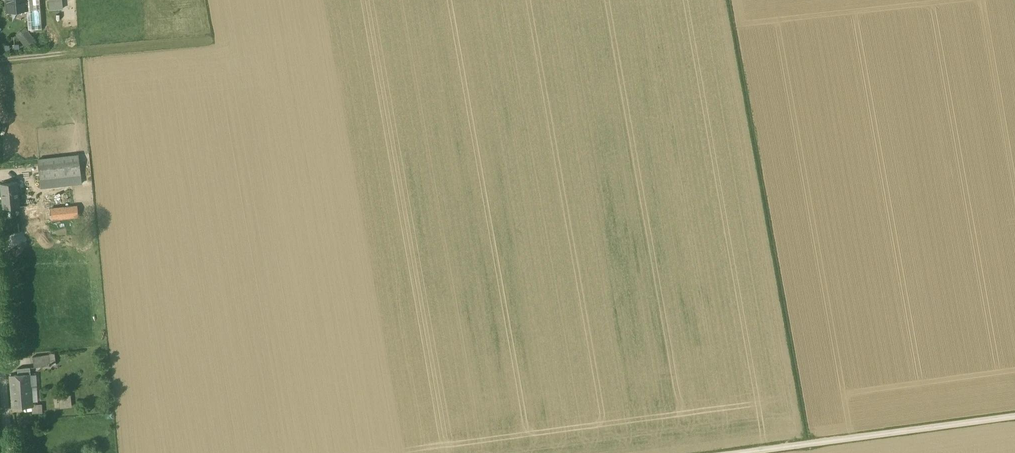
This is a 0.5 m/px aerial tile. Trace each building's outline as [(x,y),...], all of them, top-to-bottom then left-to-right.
[(8,10),(29,9),(29,0),(7,0),(8,10)] [(51,9),(65,8),(65,0),(51,0),(51,9)] [(27,26),(17,33),(27,47),(37,39),(27,26)] [(79,154),(38,159),(41,188),(82,183),(79,154)] [(0,183),(0,184),(3,208),(20,207),(18,182),(0,183)] [(79,217),(78,205),(29,210),(30,222),(79,217)] [(55,353),(33,356),(34,367),(56,365),(55,353)] [(18,374),(9,375),(12,408),(32,406),(33,406),(33,404),(30,367),(17,368),(18,374)] [(71,395),(59,396),(60,408),(72,407),(71,395)] [(33,406),(32,406),(32,413),(43,412),(42,404),(33,404),(33,406)]
